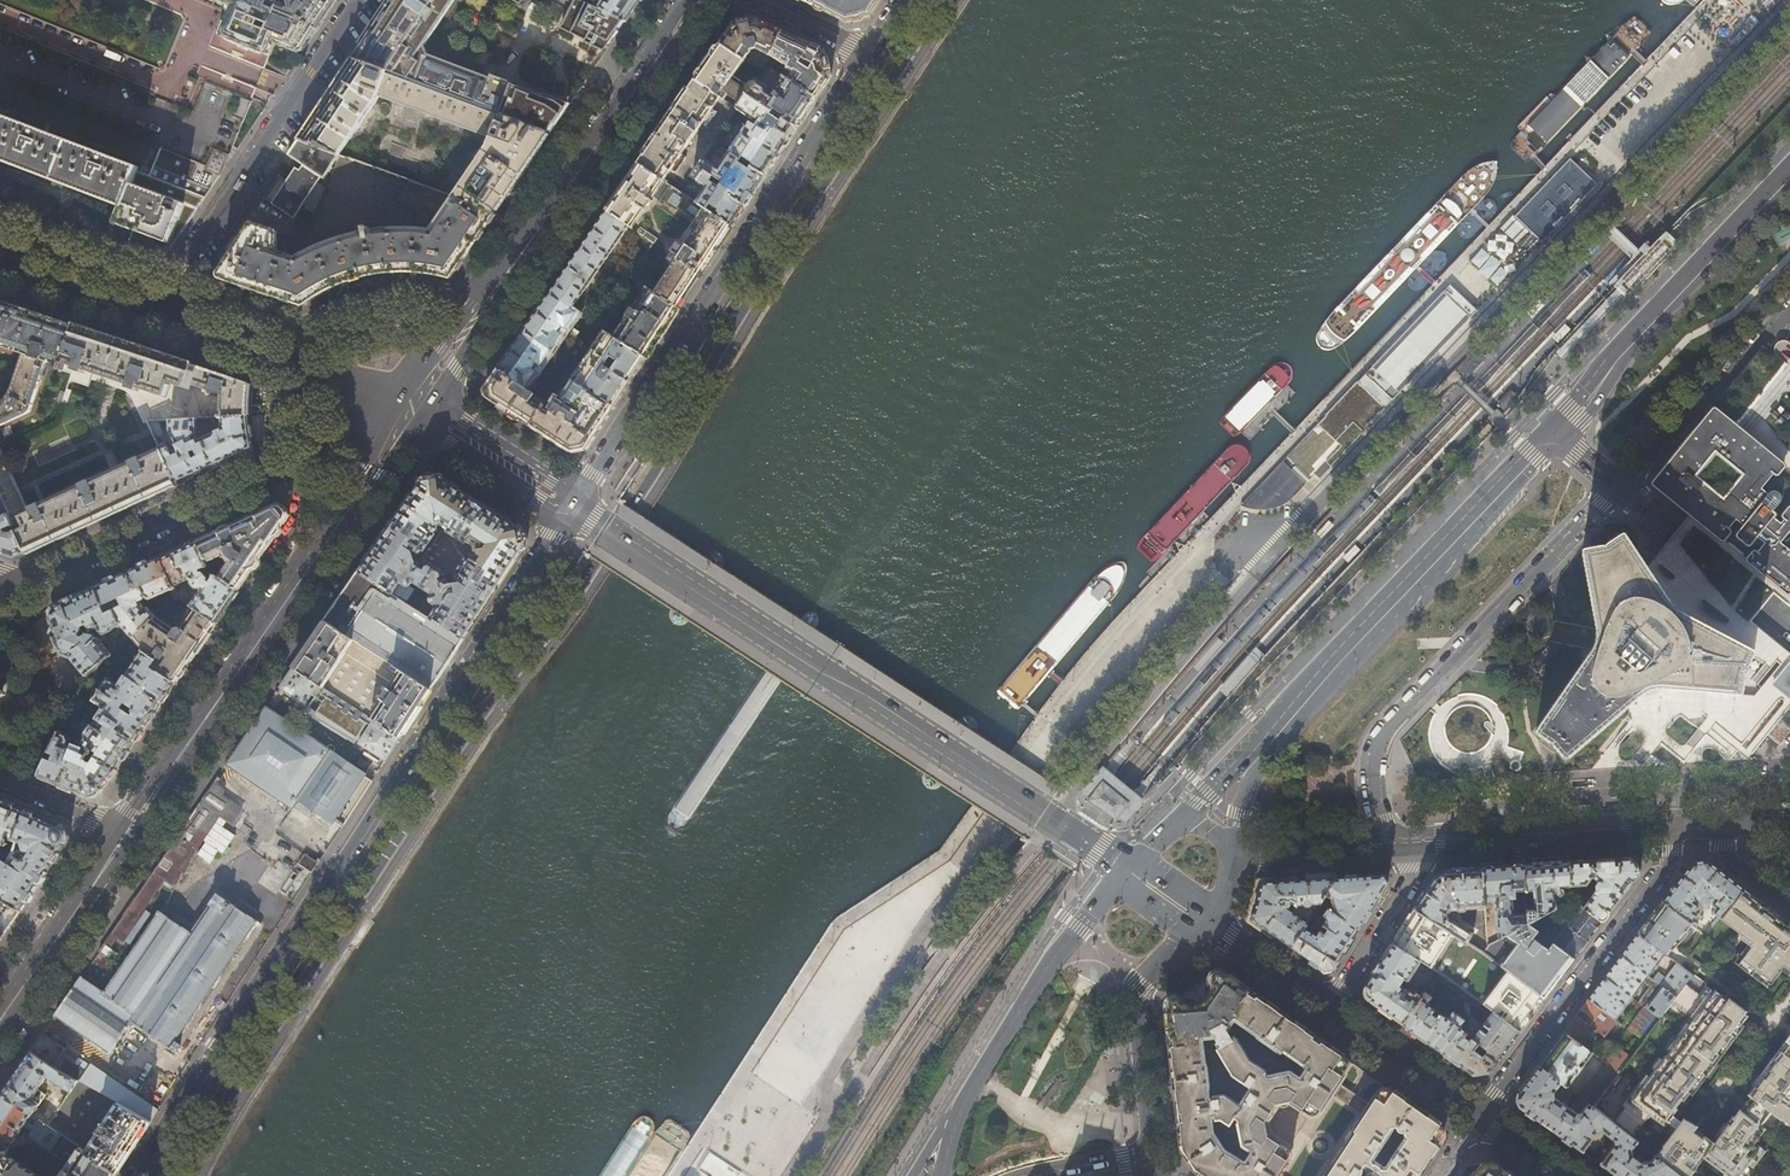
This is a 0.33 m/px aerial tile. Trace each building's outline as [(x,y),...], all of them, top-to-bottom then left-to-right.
[(225,6),(227,12),(224,21),(218,34),(221,35),(220,36),(227,39),(227,40),(234,43),(239,45),(238,46),(248,50),(248,49),(259,54),(260,52),(268,32),(257,27),(260,21),(271,26),(280,5),(282,0),(227,0),(225,6)] [(290,3),(292,9),(290,9),(287,10),(286,11),(285,7),(280,5),(271,26),(268,32),(260,52),(265,54),(267,55),(268,55),(270,56),(276,43),(302,51),(317,29),(318,29),(321,25),(323,21),(322,20),(336,0),(283,0),(290,3)] [(351,58),(550,133),(563,113),(511,96),(513,92),(490,83),(492,78),(420,50),(417,48),(410,42),(438,0),(390,0),(351,58)] [(448,0),(438,0),(410,42),(417,48),(448,0)] [(489,20),(500,25),(504,17),(469,0),(450,0),(489,20)] [(504,17),(500,25),(524,38),(543,0),(469,0),(504,17)] [(582,0),(575,0),(566,17),(599,33),(612,15),(582,0)] [(612,15),(626,21),(638,3),(640,0),(582,0),(612,15)] [(813,6),(834,17),(846,23),(870,16),(877,4),(880,0),(816,0),(813,6)] [(1674,9),(1679,6),(1683,1),(1684,0),(1654,0),(1659,6),(1662,8),(1668,9),(1670,9),(1674,9)] [(1509,146),(1526,162),(1536,155),(1643,43),(1648,37),(1651,31),(1635,16),(1629,20),(1620,27),(1513,139),(1509,146)] [(769,56),(782,32),(767,24),(756,19),(733,25),(726,34),(723,39),(720,44),(743,60),(747,63),(748,61),(747,57),(746,56),(750,50),(755,48),(769,56)] [(33,170),(67,183),(122,204),(115,221),(133,228),(126,247),(150,255),(172,247),(197,209),(215,182),(220,175),(237,133),(252,99),(224,88),(200,78),(189,105),(171,97),(113,74),(53,49),(0,28),(0,100),(10,75),(165,138),(150,176),(138,171),(140,167),(0,113),(0,157),(33,170)] [(803,42),(782,32),(769,56),(793,71),(788,79),(816,98),(823,88),(831,76),(825,52),(803,42)] [(750,87),(733,75),(743,60),(720,44),(707,61),(695,80),(720,96),(737,107),(746,94),(750,87)] [(538,150),(550,133),(351,58),(325,98),(298,139),(339,155),(411,181),(495,212),(503,201),(522,174),(538,150)] [(750,87),(746,94),(772,112),(774,109),(784,116),(782,118),(797,128),(804,116),(816,98),(788,79),(782,75),(781,77),(783,77),(779,84),(779,86),(780,87),(777,90),(777,93),(778,93),(776,96),(766,89),(768,87),(767,85),(756,77),(750,87)] [(251,96),(255,88),(234,78),(231,86),(251,96)] [(652,143),(638,163),(682,193),(686,186),(667,175),(670,170),(675,172),(685,157),(681,154),(701,125),(705,127),(716,112),(712,109),(720,96),(695,80),(667,120),(652,143)] [(771,114),(772,112),(746,94),(737,107),(734,113),(748,122),(750,118),(756,122),(755,124),(752,125),(750,126),(748,127),(740,122),(737,126),(743,129),(728,152),(741,160),(743,158),(753,164),(751,167),(765,176),(781,152),(797,128),(782,118),(781,121),(771,114)] [(324,178),(339,155),(298,139),(287,155),(303,165),(321,176),(324,178)] [(740,162),(741,160),(728,152),(718,168),(704,158),(692,177),(706,187),(696,202),(707,210),(711,204),(719,210),(718,212),(720,213),(718,217),(732,226),(739,216),(755,191),(765,176),(751,167),(750,169),(740,162)] [(1566,156),(1511,214),(1538,240),(1593,182),(1566,156)] [(1644,181),(1658,165),(1656,163),(1656,162),(1653,159),(1636,177),(1638,180),(1640,177),(1644,181)] [(1484,196),(1491,187),(1496,177),(1497,169),(1497,161),(1486,162),(1476,165),(1468,171),(1461,177),(1324,323),(1319,331),(1317,337),(1318,343),(1321,347),(1325,349),(1330,349),(1335,347),(1344,341),(1484,196)] [(696,202),(682,193),(638,163),(630,174),(616,195),(605,210),(628,225),(631,228),(644,209),(645,210),(652,200),(650,199),(653,196),(659,200),(656,205),(676,218),(680,213),(694,222),(680,244),(678,242),(667,258),(675,263),(660,285),(635,269),(630,277),(676,307),(698,273),(700,275),(709,261),(732,226),(718,217),(707,210),(696,202)] [(314,215),(326,187),(317,182),(321,176),(303,165),(300,170),(295,167),(287,181),(279,175),(263,199),(293,219),(301,206),(314,215)] [(487,225),(495,212),(411,181),(396,199),(417,216),(416,230),(392,230),(382,231),(368,233),(367,229),(363,229),(363,233),(351,236),(330,243),(310,252),(297,259),(276,252),(276,233),(243,222),(232,239),(219,257),(227,280),(247,287),(286,300),(304,305),(312,300),(323,293),(335,287),(345,283),(351,281),(362,277),(374,275),(393,272),(401,271),(405,271),(416,272),(430,274),(450,278),(457,268),(487,225)] [(570,308),(628,225),(605,210),(577,251),(549,293),(570,308)] [(1616,226),(1619,228),(1623,223),(1619,219),(1614,223),(1616,226)] [(637,232),(653,243),(657,238),(640,227),(637,232)] [(1677,236),(1672,231),(1664,238),(1651,252),(1648,255),(1644,259),(1641,263),(1638,265),(1624,280),(1618,286),(1622,290),(1627,294),(1629,297),(1635,291),(1650,275),(1662,262),(1675,249),(1682,241),(1677,236)] [(1644,251),(1647,254),(1651,249),(1647,244),(1642,249),(1644,251)] [(679,308),(676,307),(630,277),(624,285),(626,290),(638,298),(613,336),(624,344),(627,346),(646,358),(661,336),(679,308)] [(576,312),(570,308),(549,293),(534,314),(512,347),(497,368),(525,386),(536,370),(530,367),(534,361),(539,365),(560,335),(565,339),(569,334),(563,330),(561,334),(555,330),(559,324),(565,328),(576,312)] [(24,354),(13,387),(10,393),(6,398),(1,401),(0,402),(0,423),(28,410),(47,361),(61,365),(74,325),(53,318),(29,310),(6,302),(0,300),(0,346),(24,354)] [(106,335),(74,325),(61,365),(60,370),(71,374),(69,379),(88,387),(94,372),(132,387),(131,390),(135,391),(149,420),(150,420),(160,420),(172,419),(198,418),(205,418),(248,416),(249,395),(250,383),(224,375),(194,364),(166,355),(137,346),(106,335)] [(622,347),(624,344),(613,336),(604,330),(572,379),(593,393),(595,390),(598,392),(596,394),(615,407),(631,381),(646,358),(627,346),(625,348),(622,347)] [(1772,354),(1727,408),(1745,424),(1737,433),(1718,418),(1716,418),(1715,417),(1713,418),(1712,419),(1703,429),(1701,432),(1701,434),(1701,436),(1702,438),(1700,441),(1696,438),(1695,439),(1699,442),(1697,444),(1696,444),(1695,443),(1693,443),(1692,444),(1691,445),(1683,455),(1682,456),(1682,458),(1683,459),(1684,460),(1682,463),(1678,460),(1677,461),(1681,464),(1679,466),(1678,466),(1677,465),(1675,466),(1673,467),(1662,480),(1661,482),(1661,483),(1661,484),(1662,485),(1675,496),(1681,501),(1683,503),(1693,510),(1692,512),(1697,516),(1705,516),(1705,512),(1706,510),(1712,503),(1720,493),(1721,493),(1723,493),(1724,493),(1731,499),(1742,486),(1739,484),(1736,480),(1735,475),(1735,470),(1737,466),(1740,462),(1742,459),(1746,457),(1751,457),(1755,457),(1759,458),(1762,460),(1773,469),(1773,472),(1760,488),(1766,494),(1768,492),(1770,490),(1773,490),(1776,490),(1778,491),(1780,493),(1781,495),(1781,498),(1781,501),(1770,514),(1781,523),(1789,530),(1789,367),(1772,354)] [(1487,364),(1482,359),(1462,380),(1467,384),(1487,364)] [(1219,423),(1234,438),(1240,434),(1291,379),(1292,373),(1292,370),(1290,367),(1287,364),(1282,363),(1277,363),(1272,366),(1268,370),(1223,417),(1219,423)] [(554,407),(525,386),(497,368),(490,378),(486,385),(489,399),(508,412),(556,442),(570,452),(587,448),(598,431),(615,407),(596,394),(593,393),(572,379),(554,407)] [(55,400),(60,402),(64,391),(59,389),(55,400)] [(1512,391),(1499,406),(1506,413),(1520,398),(1512,391)] [(1420,416),(1415,411),(1401,426),(1406,430),(1420,416)] [(248,417),(248,416),(205,418),(206,427),(210,429),(216,428),(220,426),(220,425),(225,425),(225,429),(201,440),(201,441),(195,444),(198,450),(200,449),(203,456),(201,458),(204,471),(228,460),(253,449),(251,440),(250,433),(250,428),(248,417)] [(264,444),(261,416),(248,417),(250,428),(250,433),(251,440),(253,449),(264,444)] [(200,438),(198,418),(172,419),(173,430),(181,447),(174,450),(171,444),(168,443),(161,446),(163,451),(177,484),(188,478),(204,471),(201,458),(198,459),(195,451),(198,450),(195,444),(201,441),(201,440),(200,438)] [(165,431),(160,420),(150,420),(157,437),(165,434),(165,431)] [(1288,497),(1335,446),(1313,424),(1238,504),(1251,507),(1263,507),(1272,506),(1280,502),(1288,497)] [(1137,546),(1138,548),(1151,561),(1156,560),(1159,559),(1248,464),(1250,459),(1250,453),(1248,450),(1245,446),(1240,445),(1236,445),(1232,446),(1228,449),(1149,531),(1141,539),(1138,544),(1137,546)] [(9,514),(15,526),(16,530),(25,553),(49,542),(82,527),(115,512),(146,498),(177,484),(163,451),(140,461),(139,457),(131,460),(132,464),(93,481),(91,478),(80,482),(82,486),(42,504),(40,500),(30,504),(32,508),(26,511),(0,456),(0,496),(9,514)] [(1720,493),(1712,503),(1706,510),(1705,512),(1705,516),(1722,529),(1724,530),(1726,530),(1728,529),(1731,525),(1737,531),(1733,536),(1732,537),(1732,539),(1745,549),(1746,549),(1747,549),(1748,549),(1762,532),(1769,538),(1771,538),(1773,537),(1781,527),(1782,525),(1781,523),(1758,505),(1766,494),(1760,488),(1773,472),(1773,469),(1762,460),(1759,458),(1755,457),(1751,457),(1746,457),(1742,459),(1740,462),(1737,466),(1735,470),(1735,475),(1736,480),(1739,484),(1742,486),(1731,499),(1724,493),(1723,493),(1721,493),(1720,493)] [(523,529),(506,518),(459,488),(438,474),(423,477),(412,493),(400,511),(385,533),(369,556),(358,571),(394,594),(401,582),(408,586),(410,586),(413,581),(435,595),(431,600),(431,601),(438,606),(430,617),(464,639),(481,613),(504,577),(521,551),(526,544),(523,529)] [(1766,494),(1758,505),(1770,514),(1781,501),(1781,498),(1781,495),(1780,493),(1778,491),(1776,490),(1773,490),(1770,490),(1768,492),(1766,494)] [(196,541),(207,563),(222,556),(223,558),(225,557),(229,561),(219,577),(238,590),(262,556),(289,516),(286,512),(282,507),(279,503),(235,523),(196,541)] [(1789,709),(1789,654),(1776,643),(1748,621),(1752,617),(1754,614),(1771,593),(1776,585),(1781,580),(1767,568),(1745,549),(1732,539),(1732,537),(1733,536),(1737,531),(1731,525),(1728,529),(1726,530),(1724,530),(1722,529),(1705,516),(1697,516),(1692,512),(1667,543),(1664,546),(1661,549),(1658,553),(1654,557),(1651,554),(1629,537),(1626,539),(1674,609),(1740,635),(1757,642),(1751,653),(1768,663),(1771,665),(1776,658),(1781,662),(1755,694),(1750,694),(1741,694),(1705,691),(1705,699),(1703,714),(1702,716),(1697,722),(1696,724),(1703,728),(1707,732),(1684,764),(1696,763),(1715,762),(1729,761),(1737,751),(1748,760),(1769,734),(1782,718),(1789,709)] [(14,558),(20,556),(25,553),(16,530),(11,532),(5,530),(4,528),(9,525),(11,528),(15,526),(9,514),(0,517),(0,554),(14,558)] [(1781,523),(1782,525),(1781,527),(1773,537),(1771,538),(1769,538),(1762,532),(1748,549),(1747,549),(1746,549),(1745,549),(1767,568),(1770,564),(1769,563),(1768,561),(1768,560),(1789,533),(1789,530),(1781,523)] [(1789,588),(1789,533),(1768,560),(1768,561),(1769,563),(1770,564),(1767,568),(1781,580),(1789,587),(1789,588)] [(1751,653),(1757,642),(1740,635),(1674,609),(1626,539),(1622,534),(1604,546),(1582,549),(1582,550),(1587,582),(1592,610),(1593,618),(1595,625),(1596,631),(1595,639),(1593,646),(1575,672),(1556,701),(1541,722),(1535,731),(1543,736),(1545,738),(1552,743),(1558,750),(1559,751),(1565,759),(1627,706),(1643,693),(1651,689),(1660,687),(1705,691),(1741,694),(1744,667),(1751,653)] [(178,549),(161,557),(174,586),(191,578),(192,578),(192,580),(192,582),(193,585),(195,587),(197,588),(200,588),(201,589),(190,606),(193,608),(216,623),(225,609),(238,590),(219,577),(215,575),(212,579),(209,577),(202,568),(208,566),(207,563),(196,541),(178,549)] [(1587,582),(1582,550),(1569,564),(1571,566),(1572,567),(1573,568),(1587,582)] [(174,586),(161,557),(127,573),(95,587),(103,606),(113,601),(118,603),(120,603),(121,606),(115,609),(122,624),(133,637),(156,617),(153,614),(148,608),(144,611),(140,606),(137,599),(146,595),(148,599),(150,599),(170,591),(175,602),(179,598),(174,586)] [(996,691),(1017,708),(1120,589),(1124,580),(1127,572),(1127,566),(1125,563),(1123,563),(1118,563),(1111,565),(1102,570),(1094,577),(996,691)] [(1571,566),(1569,566),(1568,566),(1566,567),(1565,568),(1564,569),(1564,571),(1564,572),(1565,573),(1566,574),(1566,575),(1567,575),(1568,575),(1569,575),(1570,575),(1571,575),(1571,574),(1572,574),(1573,573),(1573,572),(1573,571),(1573,570),(1573,569),(1573,568),(1572,567),(1571,566)] [(430,617),(394,594),(358,571),(342,596),(325,621),(431,689),(446,666),(464,639),(430,617)] [(1789,587),(1781,580),(1776,585),(1771,593),(1789,609),(1789,588),(1789,587)] [(122,624),(115,609),(106,612),(103,606),(95,587),(70,599),(55,606),(53,609),(53,612),(57,623),(53,632),(63,654),(71,656),(88,676),(88,675),(105,661),(112,655),(95,635),(96,629),(100,628),(103,633),(106,634),(113,630),(113,628),(122,624)] [(156,617),(166,609),(163,606),(153,614),(156,617)] [(196,652),(216,623),(193,608),(181,625),(173,620),(168,626),(156,617),(133,637),(143,650),(158,660),(159,672),(175,682),(196,652)] [(1562,620),(1554,619),(1550,639),(1566,642),(1577,644),(1593,646),(1595,639),(1596,631),(1595,625),(1581,623),(1570,621),(1567,621),(1562,620)] [(293,667),(400,737),(415,714),(431,689),(325,621),(312,640),(293,667)] [(1577,644),(1577,642),(1566,640),(1566,642),(1565,651),(1575,653),(1577,644)] [(50,752),(55,754),(53,760),(47,758),(38,776),(67,788),(86,796),(101,792),(109,779),(130,748),(175,682),(159,672),(152,668),(158,660),(143,650),(127,675),(132,679),(128,685),(122,686),(109,678),(93,701),(106,710),(107,715),(103,722),(98,719),(94,725),(92,724),(84,736),(86,737),(81,744),(82,747),(83,748),(80,753),(72,750),(74,747),(69,744),(70,740),(69,735),(60,731),(50,752)] [(1744,667),(1741,694),(1750,694),(1755,694),(1781,662),(1776,658),(1771,665),(1768,663),(1751,653),(1744,667)] [(112,655),(105,661),(108,665),(115,659),(112,655)] [(367,724),(370,726),(359,743),(385,760),(400,737),(293,667),(280,687),(305,705),(311,695),(315,698),(305,712),(355,742),(367,724)] [(1660,744),(1684,764),(1707,732),(1703,728),(1696,724),(1697,722),(1702,716),(1703,714),(1705,699),(1705,691),(1660,687),(1651,689),(1643,693),(1627,706),(1628,709),(1629,712),(1629,713),(1631,720),(1628,723),(1630,725),(1632,726),(1627,732),(1630,734),(1619,748),(1618,749),(1618,751),(1618,754),(1619,757),(1621,759),(1625,760),(1627,760),(1630,760),(1631,759),(1632,758),(1642,746),(1646,750),(1650,753),(1651,754),(1641,766),(1642,766),(1653,766),(1665,765),(1652,754),(1656,749),(1660,744)] [(72,708),(78,712),(84,699),(77,696),(72,708)] [(298,799),(333,821),(334,819),(343,825),(357,803),(372,781),(364,776),(366,774),(266,707),(227,764),(292,807),(298,799)] [(1780,743),(1789,732),(1789,709),(1782,718),(1769,734),(1774,738),(1780,743)] [(1110,769),(1104,764),(1097,773),(1084,789),(1094,796),(1092,798),(1104,808),(1116,817),(1117,815),(1126,821),(1138,806),(1141,802),(1145,797),(1140,793),(1138,791),(1114,772),(1110,769)] [(1431,776),(1432,774),(1432,772),(1431,771),(1430,769),(1428,769),(1426,768),(1425,769),(1423,770),(1422,771),(1421,773),(1421,774),(1422,776),(1423,778),(1424,779),(1426,779),(1428,779),(1429,778),(1431,777),(1431,776)] [(242,808),(222,795),(223,794),(223,791),(222,788),(221,786),(215,782),(176,838),(174,842),(150,877),(147,882),(106,941),(111,944),(117,935),(122,939),(164,878),(172,883),(203,839),(220,814),(224,817),(228,820),(232,823),(242,808)] [(20,910),(33,891),(42,878),(67,841),(68,836),(67,831),(65,828),(62,823),(16,806),(0,799),(0,846),(5,846),(5,844),(6,845),(8,843),(7,842),(8,839),(19,844),(22,843),(24,849),(18,850),(16,852),(11,849),(5,857),(3,856),(1,859),(8,864),(2,872),(0,871),(0,893),(2,894),(0,897),(20,910)] [(220,824),(224,817),(220,814),(203,839),(206,841),(198,854),(210,862),(219,850),(223,853),(236,835),(223,826),(220,824)] [(298,865),(311,874),(318,864),(304,856),(298,865)] [(1639,872),(1632,858),(1623,859),(1587,862),(1569,863),(1571,885),(1585,884),(1589,879),(1593,882),(1595,879),(1598,881),(1595,885),(1595,889),(1582,907),(1601,922),(1618,900),(1639,872)] [(1700,861),(1692,862),(1677,883),(1662,902),(1691,924),(1694,924),(1696,922),(1693,920),(1696,916),(1700,920),(1703,916),(1695,910),(1699,905),(1699,902),(1696,900),(1700,895),(1702,904),(1706,905),(1708,903),(1707,897),(1708,896),(1712,899),(1711,901),(1711,905),(1713,907),(1711,911),(1716,916),(1704,932),(1707,935),(1721,918),(1744,889),(1729,877),(1707,860),(1700,861)] [(1571,885),(1569,863),(1546,864),(1523,866),(1525,891),(1527,912),(1528,923),(1555,908),(1555,900),(1571,899),(1571,885)] [(1528,923),(1527,912),(1513,913),(1511,892),(1525,891),(1523,866),(1503,867),(1482,868),(1484,897),(1494,896),(1495,898),(1498,940),(1527,924),(1528,923)] [(1467,942),(1473,933),(1450,918),(1448,913),(1451,909),(1456,909),(1458,911),(1464,911),(1465,908),(1485,907),(1484,903),(1484,897),(1482,868),(1460,870),(1445,871),(1434,878),(1425,892),(1414,909),(1467,942)] [(1342,905),(1338,907),(1334,912),(1328,908),(1324,914),(1325,920),(1322,925),(1328,929),(1325,933),(1319,930),(1316,935),(1308,929),(1310,926),(1306,924),(1299,937),(1338,962),(1347,947),(1387,883),(1383,875),(1356,877),(1336,878),(1326,893),(1330,896),(1330,895),(1340,901),(1342,905)] [(1307,919),(1306,922),(1288,908),(1292,903),(1296,905),(1303,905),(1304,906),(1305,906),(1306,907),(1307,907),(1308,907),(1309,907),(1310,906),(1311,905),(1311,904),(1319,904),(1323,898),(1326,893),(1336,878),(1309,880),(1306,880),(1262,883),(1261,889),(1260,895),(1258,901),(1252,919),(1274,934),(1292,947),(1299,937),(1306,924),(1312,916),(1308,914),(1305,918),(1307,919)] [(1262,883),(1258,883),(1248,917),(1252,920),(1252,919),(1258,901),(1260,895),(1261,889),(1262,883)] [(1758,901),(1754,898),(1744,889),(1721,918),(1751,941),(1737,959),(1768,983),(1782,965),(1789,970),(1789,925),(1787,923),(1785,925),(1759,905),(1761,902),(1758,900),(1758,901)] [(175,1052),(259,929),(260,928),(259,925),(258,924),(255,923),(256,921),(217,894),(209,904),(209,905),(190,933),(159,911),(103,992),(81,977),(55,1015),(109,1053),(131,1022),(175,1052)] [(0,897),(0,940),(11,924),(20,910),(0,897)] [(1326,899),(1323,898),(1319,904),(1312,916),(1316,919),(1325,905),(1323,904),(1326,899)] [(1674,945),(1691,924),(1662,902),(1648,921),(1638,934),(1664,953),(1671,943),(1674,945)] [(1593,932),(1601,922),(1582,907),(1580,906),(1566,924),(1586,941),(1593,932)] [(1528,1019),(1544,998),(1483,952),(1467,942),(1414,909),(1403,927),(1392,944),(1420,962),(1461,989),(1479,1002),(1492,1012),(1519,1031),(1528,1019)] [(1548,939),(1544,936),(1539,943),(1533,938),(1538,932),(1527,924),(1498,940),(1487,946),(1483,952),(1544,998),(1558,979),(1574,958),(1554,943),(1549,950),(1548,950),(1544,946),(1548,939)] [(1580,950),(1586,941),(1566,924),(1553,942),(1554,943),(1574,958),(1580,950)] [(1648,976),(1664,953),(1638,934),(1630,945),(1621,956),(1648,976)] [(1334,969),(1338,962),(1299,937),(1292,947),(1311,961),(1325,970),(1334,969)] [(1671,943),(1664,953),(1667,956),(1674,945),(1671,943)] [(1409,980),(1420,962),(1392,944),(1377,969),(1366,986),(1369,1001),(1384,1011),(1403,1024),(1423,996),(1416,991),(1416,989),(1412,987),(1407,993),(1403,990),(1406,985),(1401,982),(1398,986),(1394,983),(1398,975),(1407,980),(1409,980)] [(1670,1003),(1675,996),(1660,985),(1648,976),(1621,956),(1614,966),(1606,977),(1605,978),(1631,998),(1644,1008),(1657,1018),(1670,1003)] [(1675,996),(1691,974),(1677,963),(1660,985),(1675,996)] [(1349,1063),(1348,1062),(1347,1060),(1346,1059),(1332,1049),(1261,999),(1258,997),(1260,994),(1224,969),(1221,968),(1218,967),(1215,967),(1209,971),(1206,975),(1206,979),(1209,979),(1209,980),(1210,989),(1209,993),(1204,998),(1201,1001),(1197,1002),(1190,1002),(1179,997),(1176,996),(1174,996),(1171,997),(1170,998),(1167,1000),(1166,1002),(1166,1005),(1174,1077),(1183,1149),(1196,1170),(1206,1175),(1280,1175),(1291,1156),(1291,1154),(1290,1152),(1289,1149),(1268,1135),(1266,1124),(1278,1106),(1288,1104),(1307,1116),(1310,1117),(1312,1117),(1315,1116),(1317,1115),(1320,1111),(1321,1112),(1335,1089),(1344,1075),(1343,1074),(1347,1070),(1349,1063)] [(1670,1003),(1692,1019),(1664,1056),(1662,1055),(1661,1056),(1646,1076),(1648,1077),(1630,1101),(1629,1099),(1612,1122),(1631,1137),(1646,1118),(1661,1128),(1665,1124),(1671,1117),(1670,1116),(1675,1109),(1674,1107),(1680,1099),(1681,1100),(1683,1099),(1688,1092),(1686,1090),(1693,1081),(1694,1080),(1696,1081),(1702,1073),(1701,1071),(1707,1063),(1708,1061),(1710,1062),(1717,1054),(1715,1052),(1721,1043),(1722,1042),(1724,1043),(1731,1035),(1729,1033),(1732,1029),(1737,1023),(1739,1024),(1745,1016),(1742,1012),(1743,1010),(1728,999),(1728,998),(1726,1000),(1725,1000),(1722,997),(1721,995),(1714,989),(1713,990),(1709,987),(1707,989),(1703,986),(1701,987),(1698,985),(1697,984),(1700,981),(1691,974),(1675,996),(1670,1003)] [(1615,1019),(1631,998),(1605,978),(1597,989),(1590,997),(1589,1000),(1615,1019)] [(1475,1007),(1479,1002),(1461,989),(1457,994),(1475,1007)] [(1504,1051),(1519,1031),(1492,1012),(1483,1025),(1489,1030),(1489,1032),(1487,1035),(1479,1030),(1477,1032),(1473,1033),(1472,1039),(1470,1042),(1467,1043),(1463,1041),(1466,1036),(1461,1032),(1460,1027),(1462,1023),(1464,1025),(1466,1024),(1467,1021),(1453,1011),(1449,1017),(1445,1018),(1440,1014),(1441,1012),(1437,1009),(1435,1010),(1430,1007),(1429,1001),(1432,997),(1426,992),(1423,996),(1403,1024),(1418,1035),(1437,1048),(1459,1064),(1474,1074),(1488,1072),(1504,1051)] [(1616,1020),(1615,1019),(1589,1000),(1584,1005),(1581,1009),(1586,1013),(1591,1017),(1593,1022),(1590,1026),(1600,1034),(1602,1035),(1609,1040),(1611,1042),(1615,1036),(1608,1030),(1616,1020)] [(1657,1018),(1644,1008),(1628,1028),(1642,1039),(1657,1018)] [(1584,1022),(1590,1026),(1593,1022),(1591,1017),(1586,1013),(1584,1015),(1587,1018),(1584,1022)] [(1597,1037),(1600,1034),(1590,1026),(1584,1022),(1576,1016),(1569,1025),(1564,1032),(1582,1045),(1589,1036),(1591,1037),(1593,1035),(1597,1037)] [(1568,1084),(1592,1053),(1582,1045),(1564,1032),(1551,1050),(1539,1066),(1560,1083),(1568,1088),(1569,1086),(1568,1084)] [(1730,1116),(1723,1124),(1725,1126),(1719,1134),(1716,1137),(1715,1136),(1710,1142),(1707,1146),(1699,1140),(1702,1137),(1702,1136),(1695,1131),(1693,1132),(1690,1130),(1693,1126),(1682,1120),(1679,1124),(1673,1131),(1655,1156),(1680,1175),(1692,1175),(1701,1164),(1718,1175),(1736,1175),(1745,1164),(1751,1168),(1761,1154),(1755,1149),(1755,1148),(1756,1146),(1751,1142),(1762,1129),(1759,1124),(1768,1112),(1789,1128),(1789,1032),(1784,1040),(1788,1043),(1786,1046),(1781,1052),(1779,1051),(1773,1059),(1775,1061),(1767,1070),(1765,1069),(1760,1075),(1759,1077),(1761,1078),(1755,1086),(1754,1087),(1752,1086),(1745,1094),(1747,1095),(1747,1096),(1747,1097),(1741,1105),(1732,1117),(1730,1116)] [(43,1033),(31,1051),(53,1066),(65,1049),(43,1033)] [(1604,1046),(1609,1040),(1602,1035),(1597,1041),(1604,1046)] [(779,1119),(805,1055),(774,1043),(767,1060),(753,1054),(742,1081),(749,1084),(742,1104),(751,1107),(749,1114),(765,1121),(767,1114),(779,1119)] [(1629,1056),(1618,1047),(1606,1062),(1618,1071),(1629,1056)] [(61,1071),(53,1066),(31,1051),(16,1073),(2,1094),(35,1116),(38,1113),(35,1111),(45,1095),(38,1090),(47,1076),(72,1091),(79,1081),(61,1071)] [(61,1071),(79,1081),(99,1092),(151,1121),(160,1106),(148,1099),(146,1102),(91,1064),(85,1073),(68,1062),(61,1071)] [(1618,1071),(1606,1062),(1579,1097),(1587,1104),(1591,1106),(1618,1071)] [(1655,1156),(1651,1161),(1641,1163),(1640,1162),(1641,1159),(1639,1157),(1638,1156),(1636,1159),(1633,1157),(1632,1150),(1637,1142),(1631,1137),(1612,1122),(1591,1106),(1587,1104),(1580,1114),(1577,1114),(1554,1098),(1553,1093),(1560,1083),(1539,1066),(1529,1079),(1518,1093),(1521,1108),(1534,1117),(1555,1131),(1580,1149),(1583,1152),(1598,1131),(1602,1131),(1612,1139),(1613,1145),(1601,1164),(1618,1175),(1680,1175),(1655,1156)] [(1429,1161),(1443,1140),(1440,1124),(1414,1106),(1388,1088),(1387,1088),(1385,1087),(1383,1087),(1381,1088),(1379,1089),(1378,1090),(1375,1094),(1374,1094),(1365,1108),(1350,1131),(1352,1132),(1324,1175),(1361,1175),(1362,1174),(1363,1173),(1363,1170),(1366,1170),(1375,1175),(1418,1175),(1429,1161)] [(131,1151),(151,1121),(99,1092),(97,1096),(103,1099),(103,1100),(116,1108),(86,1151),(117,1172),(131,1151)] [(2,1094),(0,1097),(0,1152),(7,1151),(24,1125),(32,1131),(29,1136),(39,1144),(51,1127),(35,1116),(2,1094)] [(1575,1103),(1579,1097),(1574,1094),(1570,1099),(1575,1103)] [(1679,1124),(1671,1117),(1665,1124),(1673,1131),(1679,1124)] [(51,1127),(39,1144),(61,1159),(64,1153),(73,1159),(61,1175),(115,1175),(117,1172),(86,1151),(51,1127)] [(1710,1142),(1702,1137),(1699,1140),(1707,1146),(1710,1142)] [(8,1154),(7,1151),(0,1152),(0,1175),(39,1175),(8,1154)] [(1496,1164),(1492,1162),(1481,1163),(1473,1175),(1513,1175),(1496,1164)]
